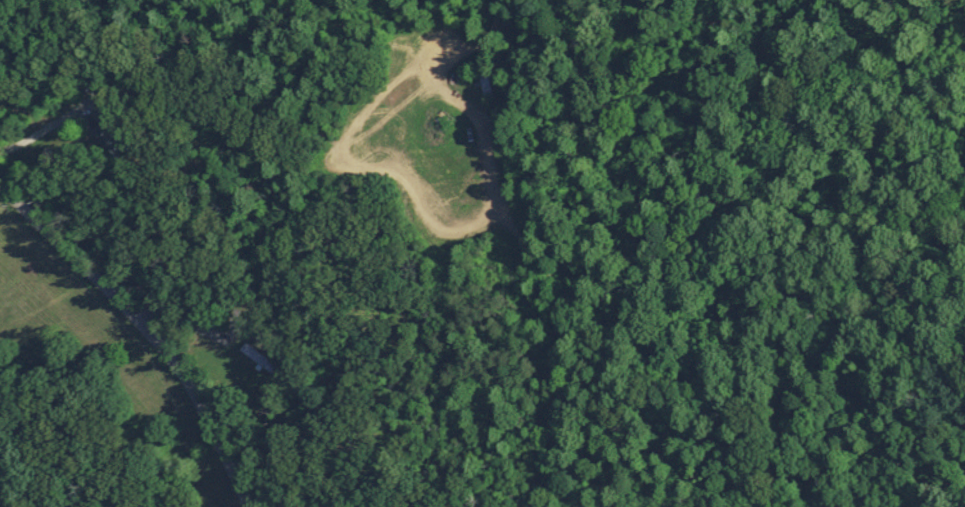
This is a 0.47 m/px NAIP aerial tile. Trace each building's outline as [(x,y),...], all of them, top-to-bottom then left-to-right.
[(474,58),(484,98),(495,95),(484,56),(474,58)] [(238,349),(267,370),(272,364),(243,342),(238,349)]
